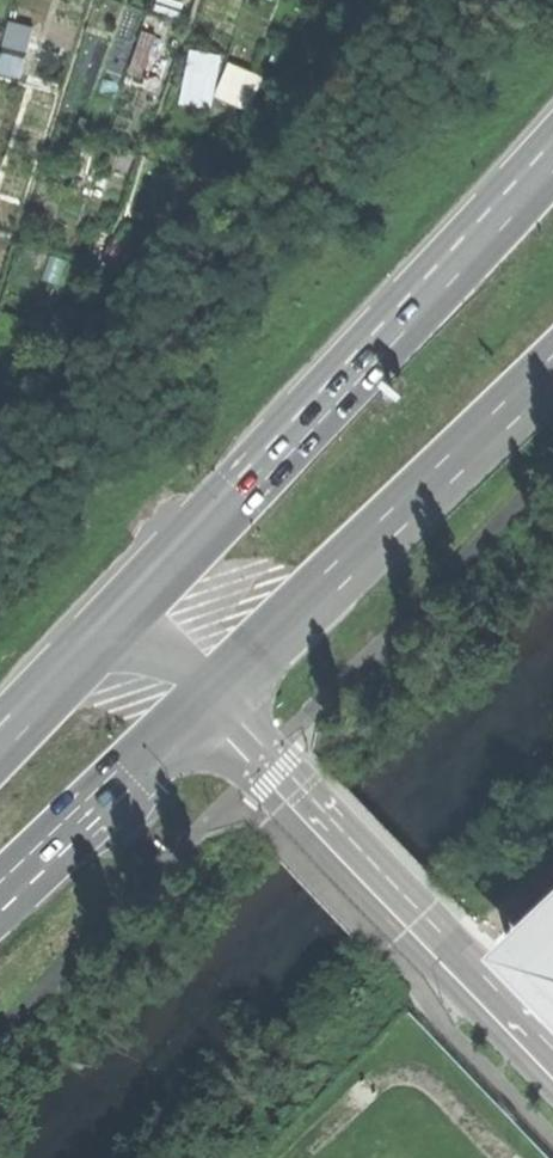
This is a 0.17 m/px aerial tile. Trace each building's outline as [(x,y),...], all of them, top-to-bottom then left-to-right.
[(34,27),(12,21),(0,66),(0,71),(21,77),(34,27)] [(231,61),(217,97),(253,110),(266,75),(231,61)] [(511,964),(552,1008),(552,924),(511,964)]
